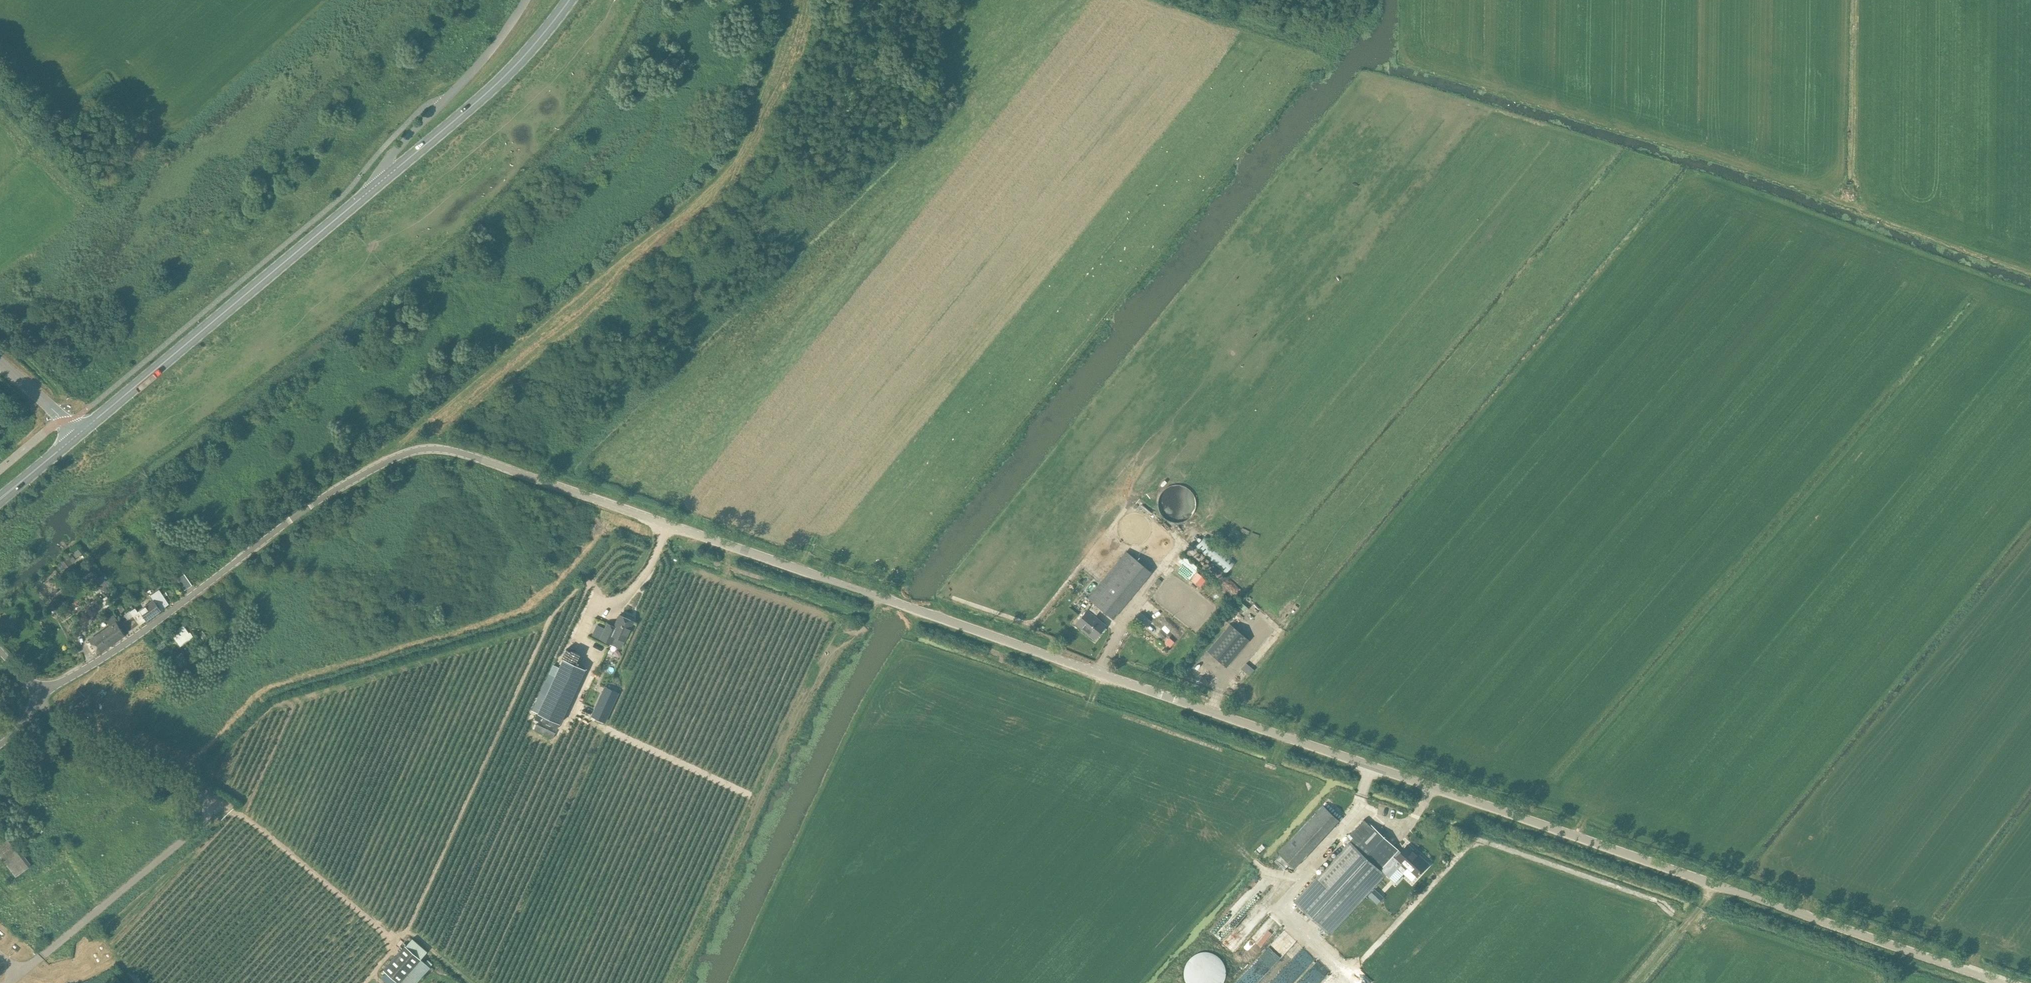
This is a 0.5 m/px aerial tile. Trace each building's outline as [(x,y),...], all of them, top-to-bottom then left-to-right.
[(1169,522),(1176,523),(1181,522),(1186,520),(1191,516),(1194,511),(1195,506),(1195,500),(1193,495),(1189,490),(1184,487),(1178,485),(1172,485),(1167,487),(1162,491),(1159,496),(1157,502),(1157,509),(1160,514),(1164,519),(1169,522)] [(1235,563),(1205,536),(1196,545),(1226,572),(1235,563)] [(1076,623),(1095,639),(1106,626),(1094,616),(1101,609),(1113,619),(1152,572),(1126,551),(1087,598),(1094,603),(1088,610),(1087,610),(1076,623)] [(177,578),(185,590),(193,585),(185,573),(177,578)] [(91,592),(94,596),(109,587),(102,576),(100,577),(93,581),(98,588),(91,592)] [(154,601),(137,612),(144,622),(160,611),(160,610),(168,604),(159,589),(150,595),(154,601)] [(129,612),(124,616),(127,620),(132,617),(129,612)] [(601,639),(622,647),(625,640),(633,620),(620,615),(615,627),(607,624),(601,639)] [(125,636),(116,624),(90,642),(99,654),(125,636)] [(1229,624),(1206,650),(1226,667),(1248,640),(1229,624)] [(171,633),(180,647),(193,637),(190,632),(189,633),(183,625),(171,633)] [(163,659),(172,653),(168,648),(160,654),(163,659)] [(584,669),(563,658),(559,667),(553,665),(541,692),(546,695),(538,713),(560,723),(584,669)] [(1249,663),(1243,668),(1249,677),(1256,671),(1249,663)] [(591,716),(594,717),(605,722),(618,694),(607,689),(606,688),(605,688),(591,716)] [(65,702),(72,710),(86,698),(79,690),(65,702)] [(577,709),(589,715),(593,707),(581,701),(577,709)] [(1297,868),(1341,819),(1325,804),(1280,853),(1297,868)] [(1295,902),(1331,935),(1386,875),(1382,871),(1394,858),(1402,864),(1400,865),(1406,870),(1408,867),(1418,876),(1429,864),(1422,858),(1420,860),(1417,857),(1419,855),(1408,845),(1400,853),(1398,851),(1399,851),(1369,823),(1368,824),(1364,820),(1350,835),(1354,839),(1295,902)] [(17,877),(32,864),(5,830),(0,834),(0,856),(17,877)] [(430,968),(430,967),(432,964),(427,960),(424,962),(420,959),(427,951),(412,938),(405,946),(405,945),(383,970),(398,982),(417,982),(430,968)] [(1231,964),(1201,950),(1191,971),(1193,973),(1188,982),(1221,982),(1231,964)]
